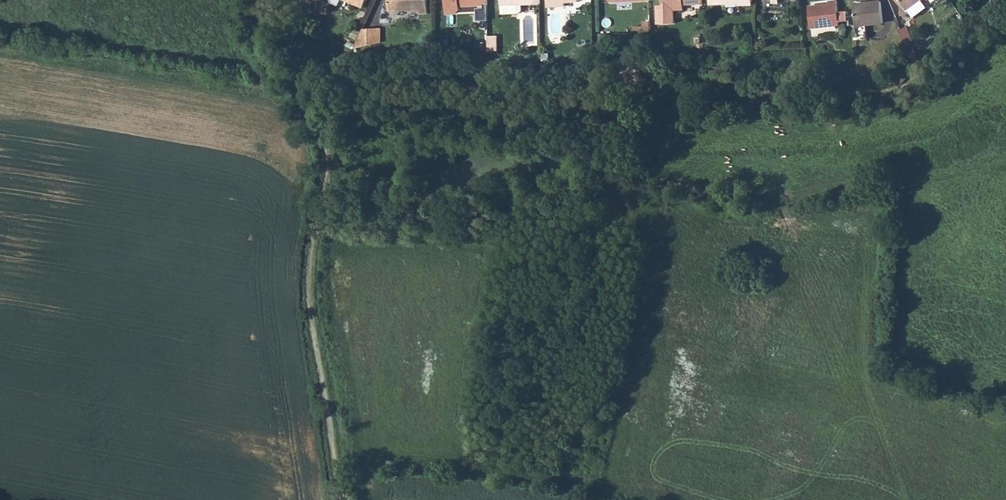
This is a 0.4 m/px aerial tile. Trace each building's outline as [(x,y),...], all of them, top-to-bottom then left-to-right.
[(355,0),(353,4),(363,8),(367,0),(354,0),(355,0)] [(390,12),(420,10),(420,14),(428,14),(428,0),(389,0),(390,12)] [(447,14),(456,14),(460,9),(460,6),(483,5),(483,8),(476,8),(477,21),(488,21),(487,0),(446,0),(447,14)] [(502,14),(520,14),(522,11),(522,4),(540,4),(540,0),(501,0),(502,14)] [(663,6),(658,6),(658,24),(675,24),(674,10),(684,10),(684,5),(703,4),(702,0),(662,0),(663,6)] [(913,18),(927,8),(922,1),(923,0),(900,0),(913,18)] [(809,7),(811,28),(830,26),(831,29),(837,28),(837,25),(840,25),(840,22),(848,21),(847,11),(838,12),(837,1),(829,1),(829,5),(809,7)] [(854,4),(856,26),(883,23),(881,2),(854,4)] [(373,29),(374,44),(381,42),(381,28),(373,29)] [(354,49),(374,44),(373,29),(363,29),(354,49)] [(489,36),(490,51),(498,51),(498,36),(489,36)]
